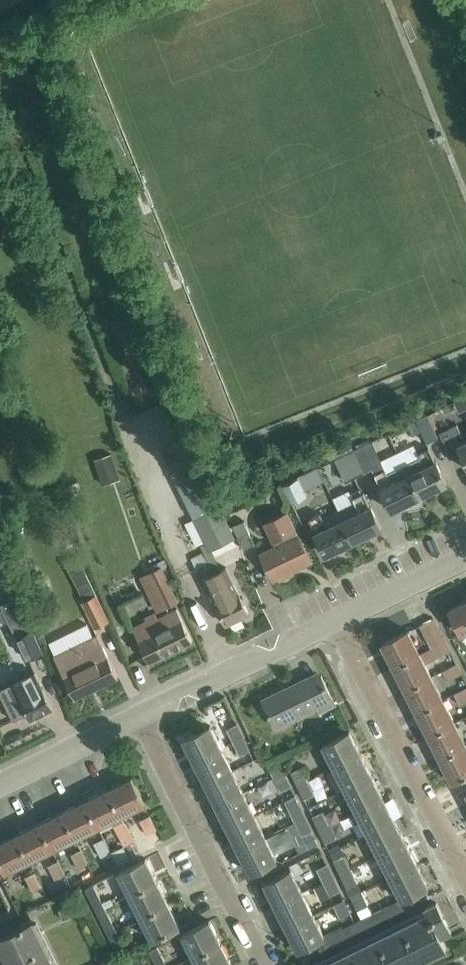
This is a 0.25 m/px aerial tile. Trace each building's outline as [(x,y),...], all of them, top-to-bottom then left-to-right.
[(446,139),(443,132),(437,135),(440,141),(446,139)] [(167,375),(155,382),(162,395),(174,389),(167,375)] [(427,441),(439,436),(429,416),(418,421),(427,441)] [(465,440),(458,423),(440,432),(450,453),(460,448),(465,460),(465,440)] [(366,444),(353,450),(364,472),(372,468),(374,473),(386,467),(382,459),(373,441),(366,444)] [(418,496),(447,483),(436,460),(435,460),(429,447),(418,452),(420,457),(404,465),(418,496)] [(346,480),(364,472),(353,450),(336,458),(346,480)] [(110,453),(94,458),(103,484),(119,479),(110,453)] [(200,568),(205,579),(217,604),(213,607),(216,613),(220,611),(227,625),(249,614),(227,568),(221,571),(212,551),(236,539),(221,507),(220,507),(195,453),(171,464),(197,518),(196,518),(208,544),(203,546),(206,553),(193,559),(198,569),(200,568)] [(390,509),(418,496),(404,465),(388,473),(386,467),(374,473),(381,487),(380,487),(390,509)] [(299,476),(283,484),(293,503),(309,494),(299,476)] [(353,542),(383,528),(372,505),(370,506),(364,492),(354,497),(360,511),(343,519),(353,542)] [(312,561),(289,515),(287,510),(264,522),(276,545),(261,553),(274,580),(280,577),(281,579),(293,573),(292,571),(312,561)] [(353,542),(343,519),(327,527),(320,513),(310,518),(316,532),(315,533),(326,555),(353,542)] [(234,525),(244,549),(255,544),(245,520),(234,525)] [(79,557),(67,563),(74,577),(86,571),(79,557)] [(166,607),(178,601),(162,568),(150,573),(166,607)] [(110,620),(97,593),(82,601),(95,628),(110,620)] [(449,610),(460,633),(465,630),(465,601),(449,610)] [(177,609),(169,612),(152,621),(150,615),(145,617),(148,623),(147,623),(152,633),(138,640),(149,661),(192,641),(177,609)] [(394,668),(446,641),(434,618),(420,625),(431,647),(419,653),(408,631),(382,644),(394,668)] [(18,635),(28,658),(44,652),(33,628),(18,635)] [(98,634),(75,644),(54,654),(74,697),(118,676),(98,634)] [(406,690),(432,677),(425,663),(451,650),(446,641),(394,668),(406,690)] [(449,681),(463,673),(458,662),(443,671),(449,681)] [(0,689),(0,692),(14,720),(28,714),(31,719),(52,708),(35,673),(0,689)] [(321,710),(336,703),(322,675),(309,682),(307,678),(262,700),(269,714),(271,714),(277,727),(319,706),(321,710)] [(417,713),(443,700),(432,677),(406,690),(417,713)] [(465,700),(465,687),(455,693),(460,703),(465,700)] [(429,736),(455,723),(443,700),(417,713),(429,736)] [(234,741),(245,737),(238,723),(228,728),(234,741)] [(465,746),(465,745),(455,723),(429,736),(440,759),(465,746)] [(195,761),(222,748),(211,724),(184,738),(195,761)] [(334,767),(361,754),(349,731),(323,744),(334,767)] [(245,737),(234,741),(241,755),(251,750),(245,737)] [(465,775),(465,746),(440,759),(452,782),(465,775)] [(206,783),(233,770),(222,748),(195,761),(206,783)] [(346,789),(372,776),(361,754),(334,767),(346,789)] [(274,777),(285,772),(279,758),(268,763),(274,777)] [(298,785),(309,780),(303,766),(292,771),(298,785)] [(217,806),(244,792),(233,770),(206,783),(217,806)] [(285,772),(274,777),(281,791),(292,786),(285,772)] [(357,811),(383,798),(372,776),(346,789),(357,811)] [(121,815),(122,815),(145,804),(132,777),(109,789),(121,815)] [(309,780),(298,785),(304,799),(316,793),(309,780)] [(109,789),(86,800),(99,826),(113,819),(126,846),(130,844),(135,842),(122,815),(121,815),(109,789)] [(228,828),(255,815),(244,792),(217,806),(228,828)] [(295,822),(306,817),(296,796),(285,801),(295,822)] [(368,833),(394,820),(383,798),(357,811),(368,833)] [(99,826),(86,800),(63,811),(76,838),(99,826)] [(76,838),(63,811),(40,822),(53,849),(76,838)] [(320,829),(330,824),(324,811),(313,816),(320,829)] [(156,827),(150,815),(143,818),(148,831),(156,827)] [(239,850),(266,837),(255,815),(228,828),(239,850)] [(306,817),(295,822),(305,843),(316,838),(306,817)] [(394,820),(368,833),(379,854),(405,841),(394,820)] [(53,849),(40,822),(17,834),(30,860),(53,849)] [(330,824),(320,829),(326,842),(337,837),(330,824)] [(17,834),(0,842),(0,859),(6,872),(30,860),(17,834)] [(94,842),(102,857),(112,852),(104,837),(94,842)] [(266,837),(239,850),(250,873),(277,859),(266,837)] [(390,876),(416,863),(405,841),(379,854),(390,876)] [(72,853),(79,868),(88,864),(82,849),(72,853)] [(340,873),(351,868),(345,854),(333,860),(340,873)] [(130,895),(157,881),(146,858),(119,871),(130,895)] [(49,865),(56,880),(66,875),(59,860),(49,865)] [(324,882),(335,877),(328,863),(317,868),(324,882)] [(416,863),(390,876),(401,899),(410,895),(428,886),(416,863)] [(351,895),(362,889),(351,868),(340,873),(351,895)] [(276,905),(302,892),(291,869),(264,882),(276,905)] [(26,876),(34,891),(44,886),(36,871),(26,876)] [(335,877),(324,882),(330,896),(342,890),(335,877)] [(141,916),(168,903),(157,881),(130,895),(141,916)] [(95,884),(86,888),(93,902),(102,898),(95,884)] [(5,897),(0,888),(0,912),(10,907),(5,897)] [(362,889),(351,895),(362,918),(374,912),(362,889)] [(287,927),(313,914),(302,892),(276,905),(287,927)] [(401,899),(406,908),(414,904),(410,895),(401,899)] [(112,897),(103,902),(106,907),(114,903),(112,897)] [(406,908),(401,899),(392,904),(397,912),(406,908)] [(335,904),(341,918),(351,914),(345,900),(335,904)] [(73,903),(59,910),(64,919),(77,913),(73,903)] [(168,903),(141,916),(152,939),(179,926),(168,903)] [(451,932),(437,903),(426,908),(429,913),(323,964),(413,964),(447,948),(441,937),(451,932)] [(397,912),(392,904),(384,908),(388,917),(397,912)] [(106,907),(98,911),(105,926),(113,922),(106,907)] [(388,917),(384,908),(375,912),(379,921),(388,917)] [(379,921),(375,912),(366,916),(370,925),(379,921)] [(313,914),(287,927),(298,949),(322,937),(325,936),(313,914)] [(370,925),(366,916),(357,920),(362,929),(370,925)] [(194,957),(222,943),(211,920),(183,934),(194,957)] [(362,929),(357,920),(349,925),(353,934),(362,929)] [(32,921),(0,937),(0,948),(8,964),(54,964),(32,921)] [(353,934),(349,925),(340,929),(344,938),(353,934)] [(116,929),(108,933),(116,947),(124,943),(116,929)] [(344,938),(340,929),(331,933),(335,942),(344,938)] [(335,942),(331,933),(325,936),(322,937),(327,946),(335,942)] [(222,943),(194,957),(198,964),(233,964),(222,943)] [(158,946),(150,950),(157,964),(165,960),(158,946)] [(142,954),(119,964),(148,964),(142,954)]
